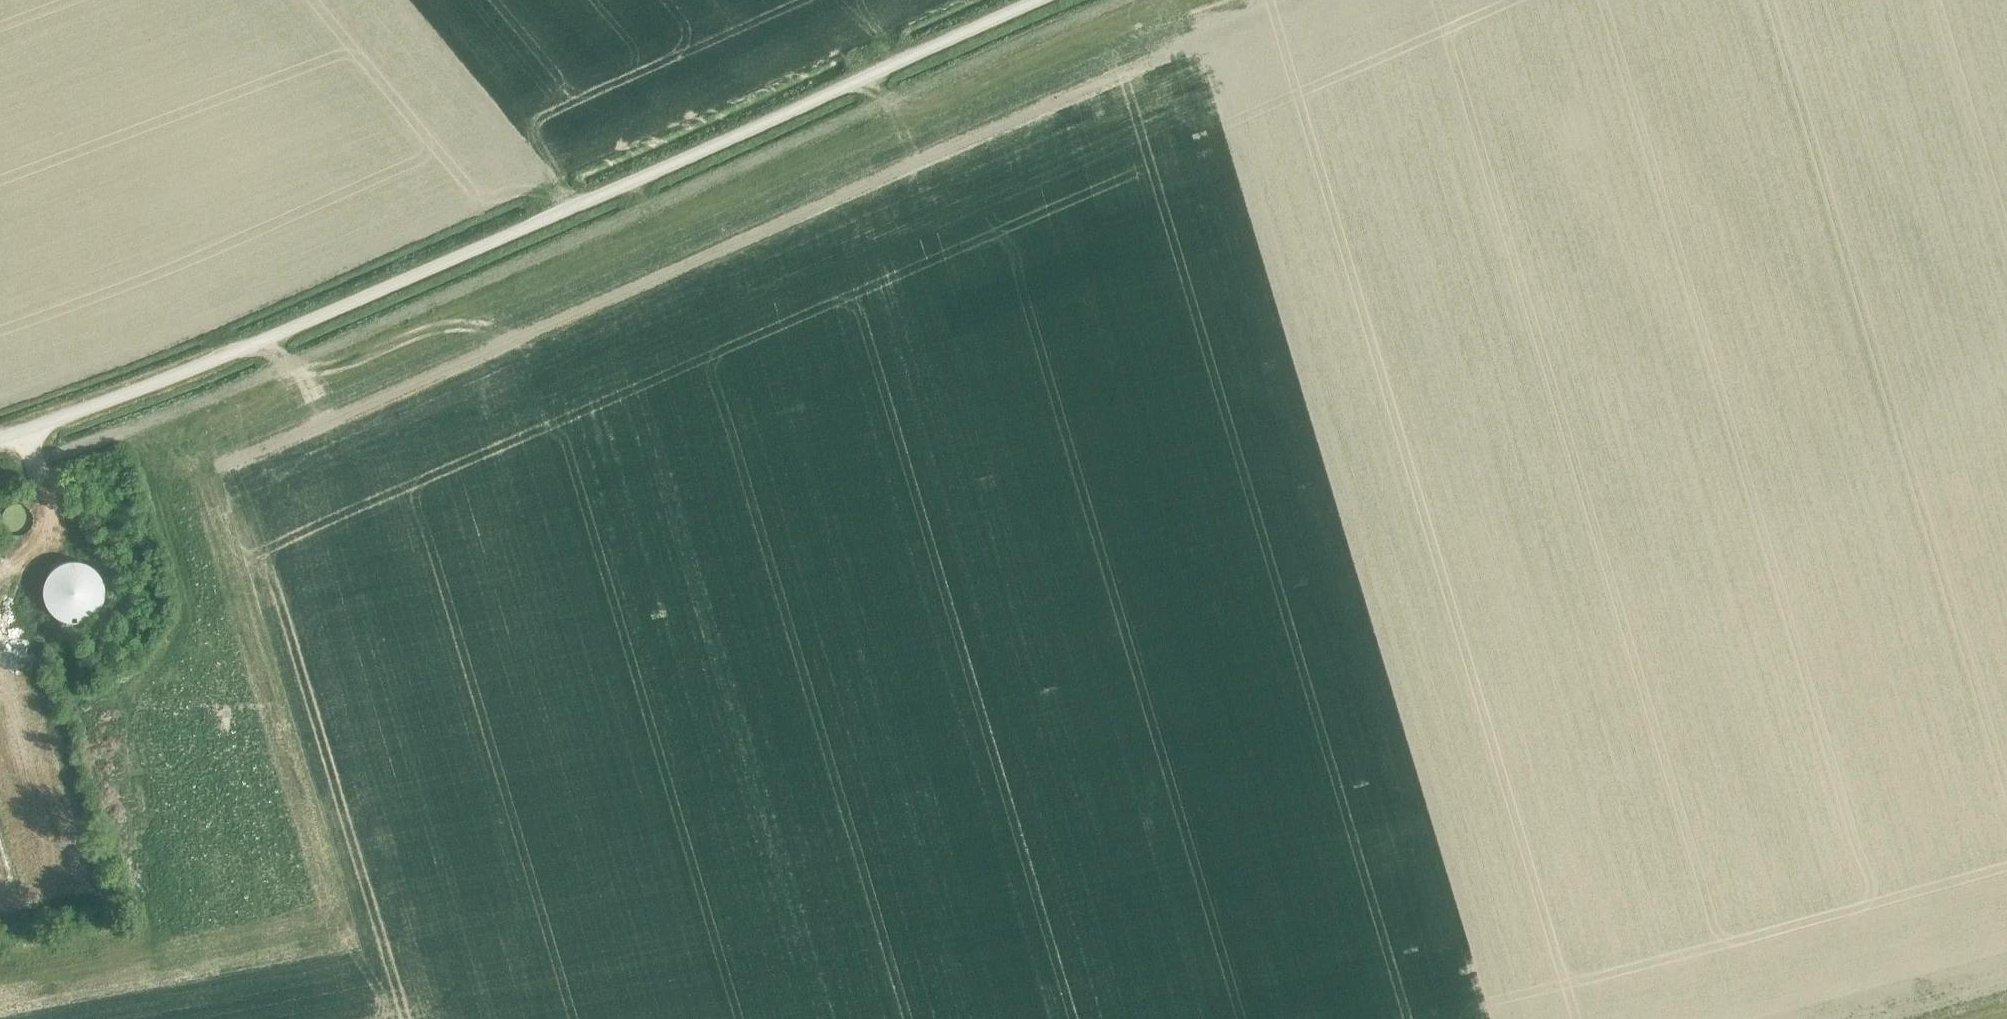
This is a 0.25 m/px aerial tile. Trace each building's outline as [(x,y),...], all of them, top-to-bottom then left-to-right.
[(1,514),(0,521),(3,528),(9,534),(16,536),(24,534),(29,529),(32,523),(32,516),(29,510),(24,505),(17,504),(11,505),(5,509),(1,514)] [(44,582),(42,592),(44,601),(48,610),(55,617),(64,621),(73,623),(83,621),(92,617),(98,610),(103,601),(104,592),(103,582),(98,574),(92,567),(83,562),(73,561),(64,562),(55,567),(48,574),(44,582)]
